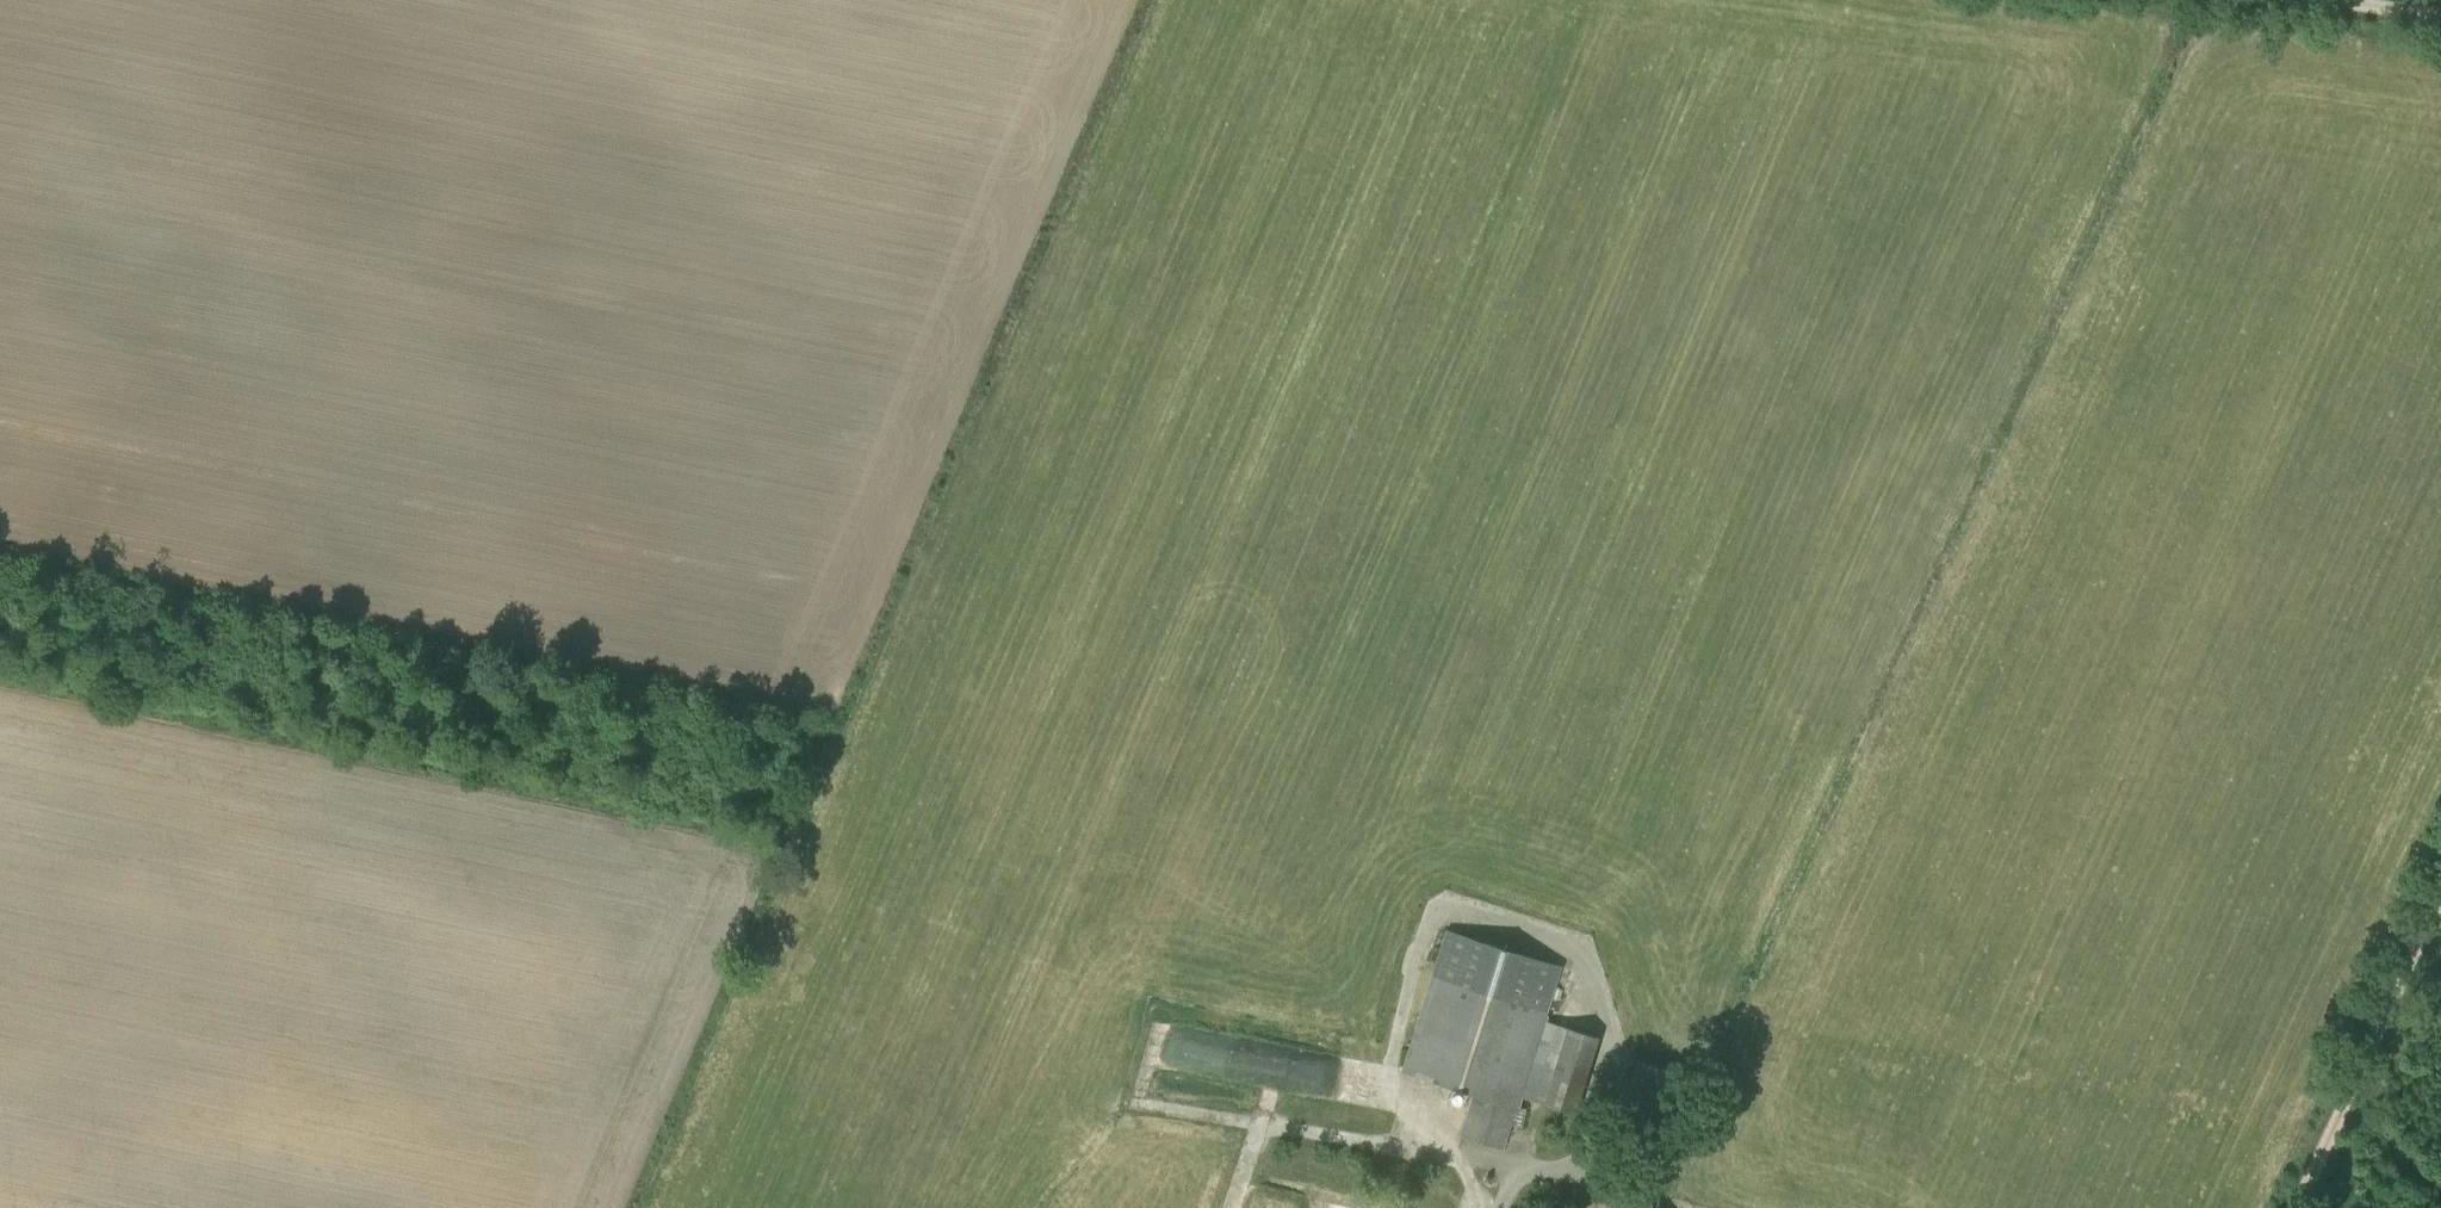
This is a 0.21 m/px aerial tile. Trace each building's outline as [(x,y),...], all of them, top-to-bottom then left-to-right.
[(1546,1020),(1548,1012),(1562,965),(1447,929),(1403,1070),(1460,1088),(1474,1093),(1462,1134),(1504,1148),(1512,1124),(1522,1127),(1525,1108),(1518,1106),(1546,1020)] [(1278,1055),(1272,1080),(1294,1085),(1300,1060),(1278,1055)]
